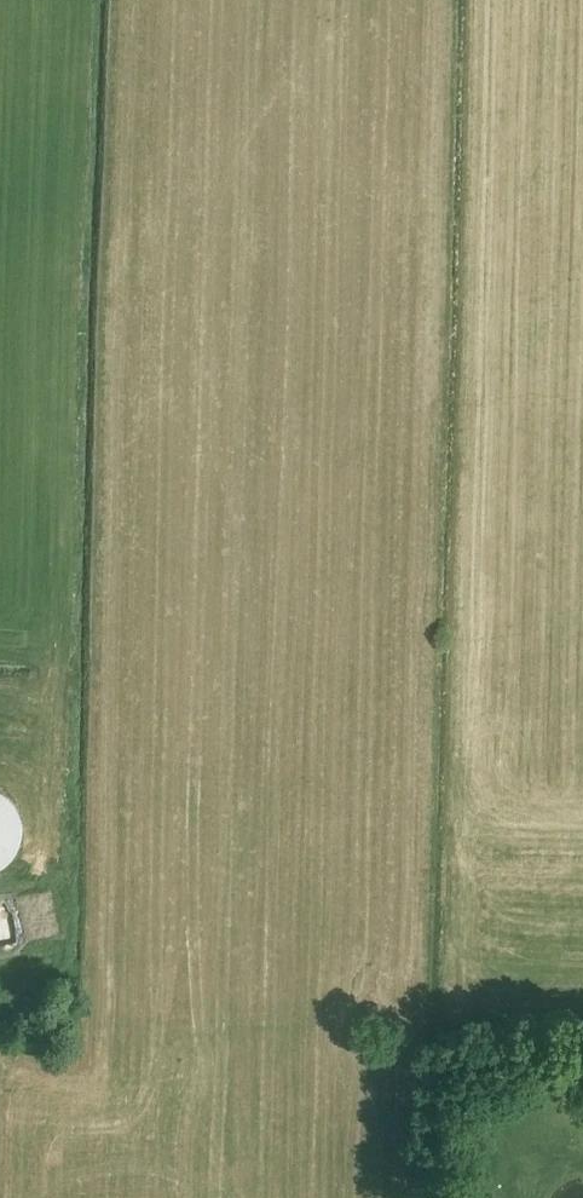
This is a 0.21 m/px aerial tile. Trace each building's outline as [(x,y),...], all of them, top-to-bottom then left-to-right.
[(7,865),(16,855),(21,843),(23,830),(21,817),(16,805),(7,795),(0,790),(0,869),(7,865)]
